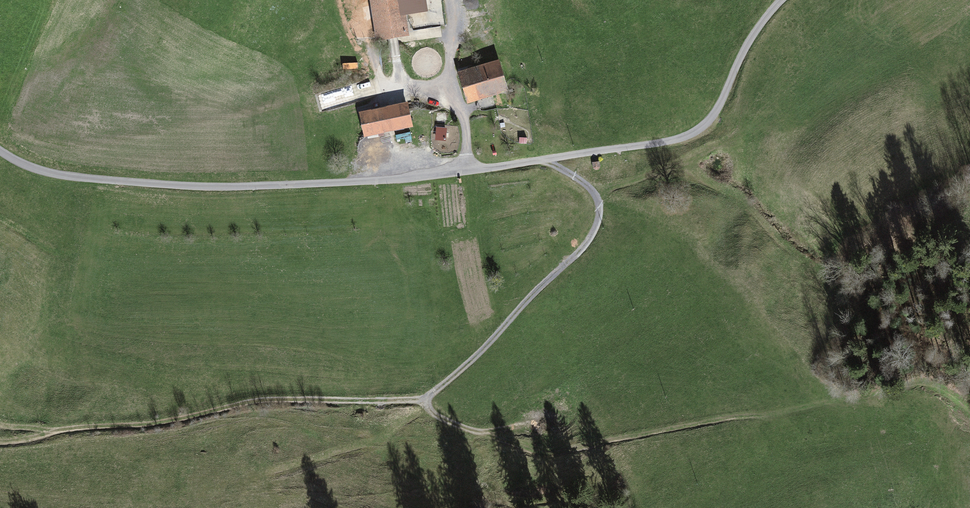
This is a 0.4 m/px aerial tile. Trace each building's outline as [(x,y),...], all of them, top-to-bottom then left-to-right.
[(373,43),(407,38),(404,16),(424,13),(423,0),(367,0),(373,43)] [(495,59),(457,71),(467,105),(505,94),(495,59)] [(340,91),(320,97),(323,111),(344,105),(340,91)] [(404,104),(357,113),(362,137),(409,128),(404,104)] [(437,128),(437,141),(447,141),(447,129),(437,128)]
